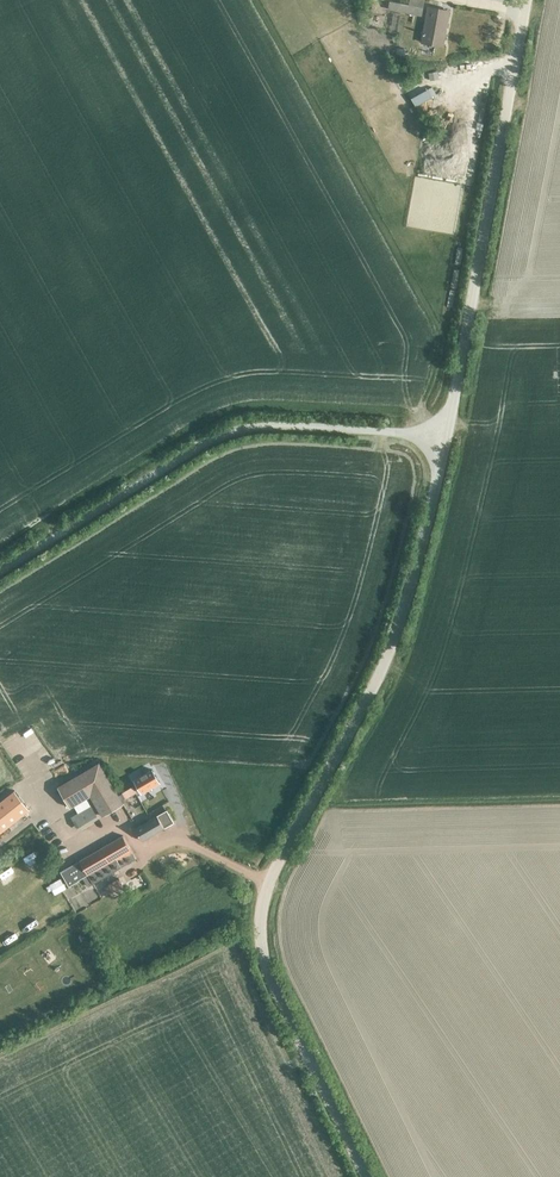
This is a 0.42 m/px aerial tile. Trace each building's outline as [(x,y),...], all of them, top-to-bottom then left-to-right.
[(387,6),(420,13),(423,0),(408,0),(406,0),(388,0),(387,6)] [(443,46),(449,10),(428,6),(422,42),(443,46)] [(432,87),(411,98),(415,106),(436,94),(432,87)] [(99,762),(58,786),(70,807),(91,795),(91,796),(103,816),(124,803),(111,783),(99,762)] [(153,774),(135,785),(142,797),(160,786),(153,774)] [(30,809),(14,790),(0,802),(0,832),(30,809)] [(90,805),(71,816),(77,827),(96,816),(90,805)] [(136,828),(143,840),(175,821),(168,809),(136,828)] [(137,857),(124,834),(80,859),(82,862),(63,873),(69,884),(84,876),(83,875),(88,873),(93,882),(137,857)] [(106,886),(105,887),(109,893),(110,893),(123,885),(119,879),(106,886)]
